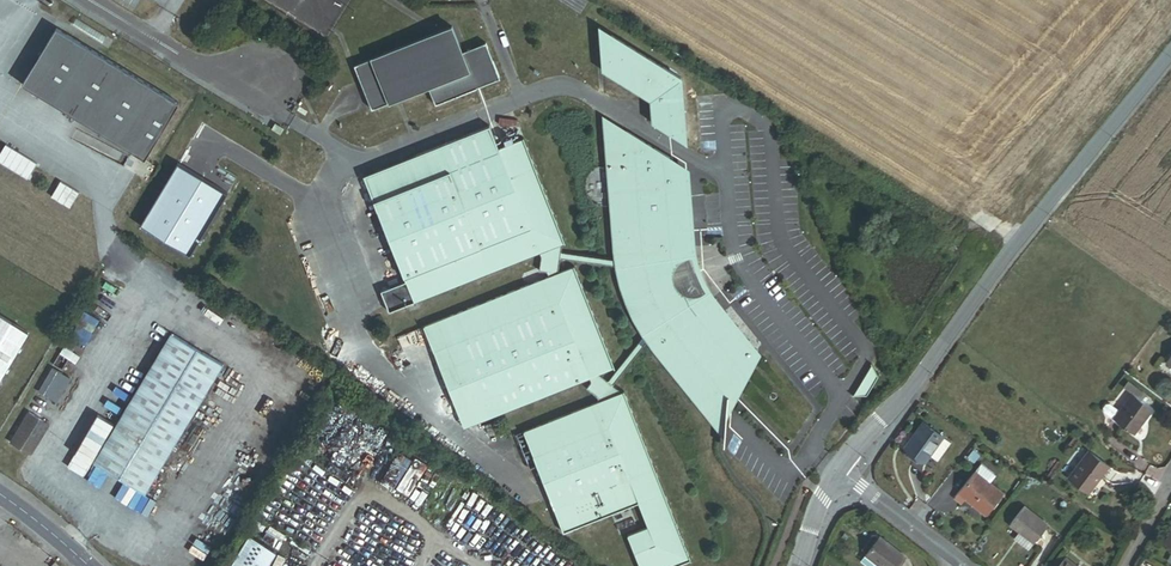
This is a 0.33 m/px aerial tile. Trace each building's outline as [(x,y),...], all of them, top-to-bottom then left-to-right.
[(472,76),(495,67),(486,44),(463,53),(453,27),(355,66),(372,110),(428,87),(436,105),(477,89),(472,76)] [(605,47),(612,36),(599,28),(603,71),(611,57),(607,55),(610,50),(605,47)] [(179,103),(57,29),(22,85),(145,159),(179,103)] [(686,132),(681,78),(612,36),(605,47),(610,50),(607,55),(611,57),(603,71),(651,100),(653,123),(666,122),(666,130),(672,129),(672,133),(686,132)] [(501,79),(495,67),(472,76),(477,89),(501,79)] [(625,150),(624,136),(627,132),(605,119),(608,151),(625,150)] [(687,143),(686,132),(672,133),(672,129),(666,130),(666,122),(653,123),(687,143)] [(275,124),(272,130),(281,135),(284,130),(275,124)] [(575,267),(558,274),(560,256),(561,252),(563,241),(565,240),(524,139),(499,149),(490,127),(440,147),(449,172),(374,202),(406,282),(381,292),(389,313),(539,251),(541,255),(538,272),(547,273),(549,277),(424,327),(435,353),(459,343),(489,418),(590,378),(592,382),(587,389),(597,397),(600,402),(524,432),(564,533),(639,504),(649,528),(628,536),(640,565),(676,565),(692,560),(625,392),(623,393),(614,386),(610,383),(598,375),(616,368),(575,267)] [(664,272),(664,269),(668,261),(671,257),(678,251),(683,249),(689,247),(684,191),(673,192),(671,158),(627,132),(624,136),(625,150),(608,151),(617,260),(561,252),(560,256),(617,264),(623,294),(645,336),(610,383),(614,386),(647,340),(727,436),(727,419),(728,395),(714,378),(723,370),(719,365),(752,353),(710,301),(708,301),(706,303),(703,304),(692,306),(683,304),(678,302),(672,296),(665,287),(664,281),(664,272)] [(374,202),(449,172),(440,147),(364,177),(374,202)] [(699,266),(696,249),(689,169),(671,158),(673,192),(684,191),(689,247),(683,249),(678,251),(671,257),(668,261),(664,269),(664,272),(664,281),(665,287),(672,296),(678,302),(683,304),(692,306),(703,304),(708,301),(710,301),(752,353),(719,365),(723,370),(714,378),(728,395),(727,419),(761,353),(715,296),(705,282),(699,266)] [(86,343),(101,312),(87,305),(72,336),(86,343)] [(27,332),(0,316),(0,377),(27,332)] [(171,334),(93,464),(145,494),(223,365),(171,334)] [(489,418),(459,343),(435,353),(464,428),(489,418)] [(309,362),(301,374),(315,384),(323,372),(309,362)] [(868,396),(879,376),(872,364),(854,396),(868,396)] [(62,373),(53,368),(38,393),(48,398),(62,373)] [(70,378),(62,373),(48,398),(56,403),(70,378)] [(1133,434),(1152,409),(1141,400),(1146,394),(1128,381),(1124,387),(1132,393),(1118,411),(1109,404),(1106,405),(1103,408),(1103,412),(1133,434)] [(50,425),(28,412),(10,443),(32,456),(50,425)] [(950,443),(923,424),(905,448),(924,462),(927,457),(935,463),(950,443)] [(1068,477),(1089,492),(1108,467),(1088,452),(1068,477)] [(382,479),(395,486),(408,463),(394,456),(382,479)] [(985,458),(954,498),(962,503),(966,497),(979,507),(978,508),(986,515),(1002,494),(995,488),(1005,474),(985,458)] [(1046,525),(1023,508),(1010,525),(1020,532),(1015,538),(1028,548),(1046,525)] [(866,553),(878,538),(874,534),(861,550),(866,553)] [(860,560),(868,565),(898,565),(905,557),(879,537),(878,538),(866,553),(860,560)] [(274,553),(248,538),(231,565),(267,565),(274,553)]
